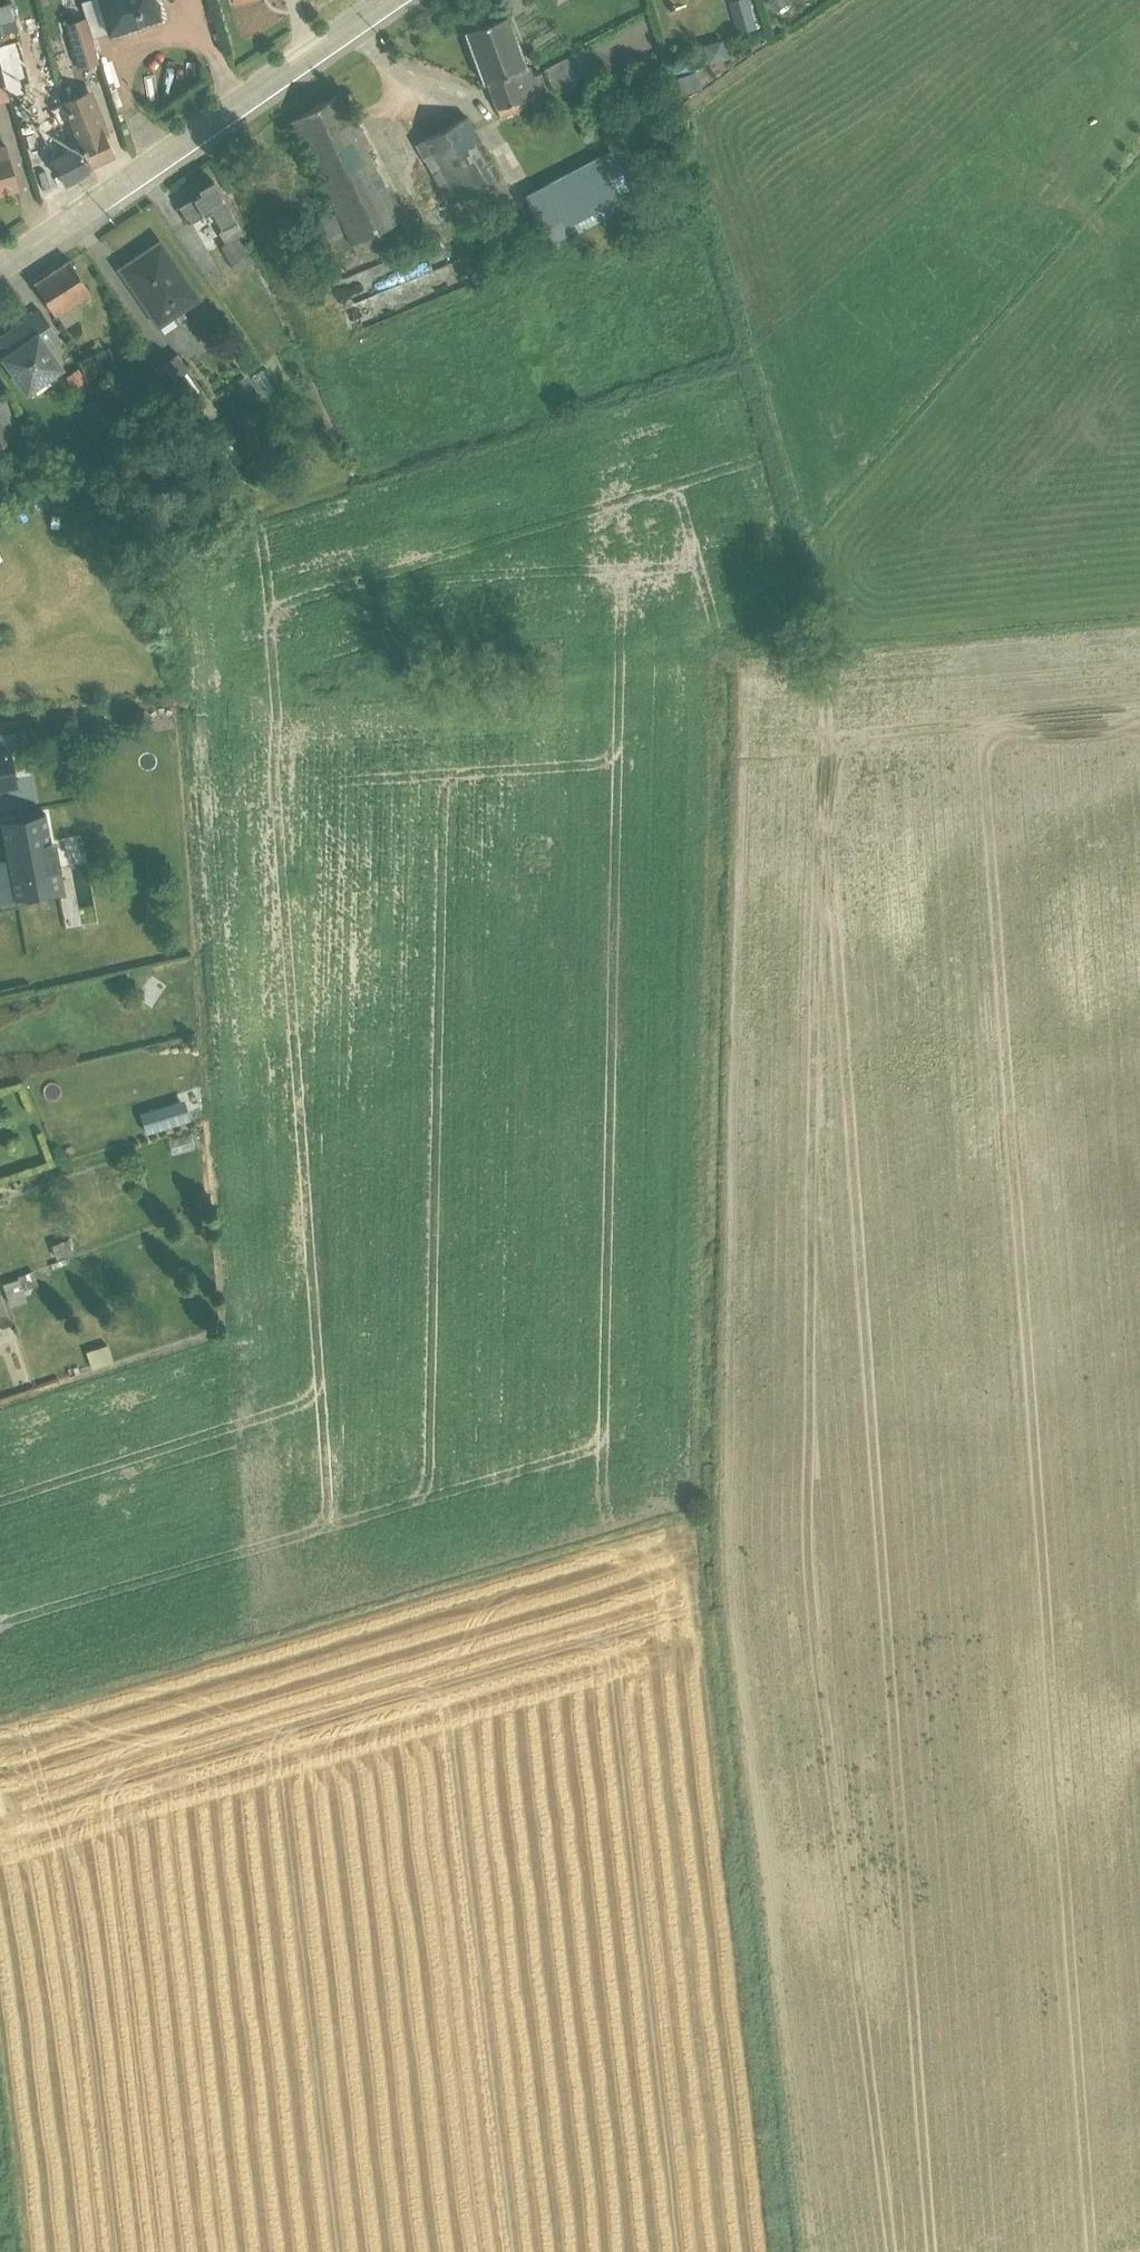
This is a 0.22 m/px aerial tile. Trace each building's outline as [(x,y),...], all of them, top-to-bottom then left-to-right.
[(109,34),(128,28),(128,30),(142,26),(141,24),(160,18),(154,0),(99,0),(109,34)] [(730,1),(739,33),(758,28),(750,0),(734,0),(730,1)] [(767,1),(774,11),(791,0),(768,0),(767,1)] [(507,17),(465,32),(500,118),(533,106),(530,96),(547,90),(541,73),(534,76),(530,66),(526,67),(507,17)] [(86,18),(65,24),(79,69),(99,63),(86,18)] [(696,44),(702,63),(721,56),(715,37),(696,44)] [(585,48),(544,69),(555,91),(596,69),(585,48)] [(8,99),(26,94),(18,64),(0,69),(8,99)] [(0,69),(0,103),(9,101),(8,99),(0,69)] [(697,71),(677,79),(684,96),(703,88),(697,71)] [(66,112),(80,143),(91,167),(114,157),(106,138),(111,136),(91,90),(63,102),(66,112)] [(334,209),(354,251),(359,261),(409,237),(401,221),(406,219),(361,125),(356,128),(340,94),(293,120),(334,209)] [(52,118),(66,112),(59,96),(45,102),(52,118)] [(66,112),(52,118),(44,121),(58,155),(53,157),(65,185),(90,171),(79,144),(80,143),(66,112)] [(469,115),(415,145),(449,205),(452,204),(464,224),(512,197),(501,177),(503,176),(469,115)] [(0,146),(0,194),(18,189),(6,144),(0,146)] [(613,152),(525,195),(542,227),(544,226),(554,244),(635,202),(630,192),(622,196),(615,183),(626,178),(613,152)] [(201,195),(179,207),(188,223),(212,211),(223,230),(219,233),(225,244),(220,246),(235,272),(253,262),(238,237),(242,234),(237,221),(214,181),(206,179),(201,183),(199,190),(201,195)] [(354,251),(334,209),(300,225),(320,268),(354,251)] [(161,242),(120,270),(160,328),(200,300),(161,242)] [(70,261),(35,284),(63,329),(82,317),(74,304),(91,293),(70,261)] [(346,312),(384,310),(383,286),(400,285),(400,267),(365,269),(366,293),(345,293),(346,312)] [(16,330),(0,341),(0,351),(29,393),(64,369),(51,349),(62,341),(41,313),(43,316),(18,333),(16,330)] [(43,316),(41,313),(16,330),(18,333),(43,316)] [(181,390),(188,401),(204,424),(219,413),(177,354),(163,365),(181,390)] [(78,369),(66,378),(74,389),(86,380),(78,369)] [(263,370),(252,377),(265,397),(276,390),(263,370)] [(106,385),(92,391),(98,407),(113,401),(106,385)] [(188,401),(181,390),(174,395),(181,405),(188,401)] [(11,443),(8,437),(19,433),(12,411),(1,415),(0,412),(0,447),(11,443)] [(227,439),(209,445),(216,467),(224,464),(228,476),(239,472),(227,439)] [(0,753),(0,789),(15,786),(8,751),(0,753)] [(2,821),(13,881),(0,883),(0,901),(1,904),(16,900),(17,904),(65,896),(56,842),(52,842),(46,814),(2,821)] [(184,1099),(140,1113),(146,1134),(191,1120),(184,1099)] [(68,1240),(54,1246),(59,1259),(73,1253),(68,1240)] [(44,1268),(2,1284),(10,1306),(27,1301),(23,1289),(48,1281),(44,1268)] [(109,1345),(86,1352),(92,1369),(114,1363),(109,1345)]
